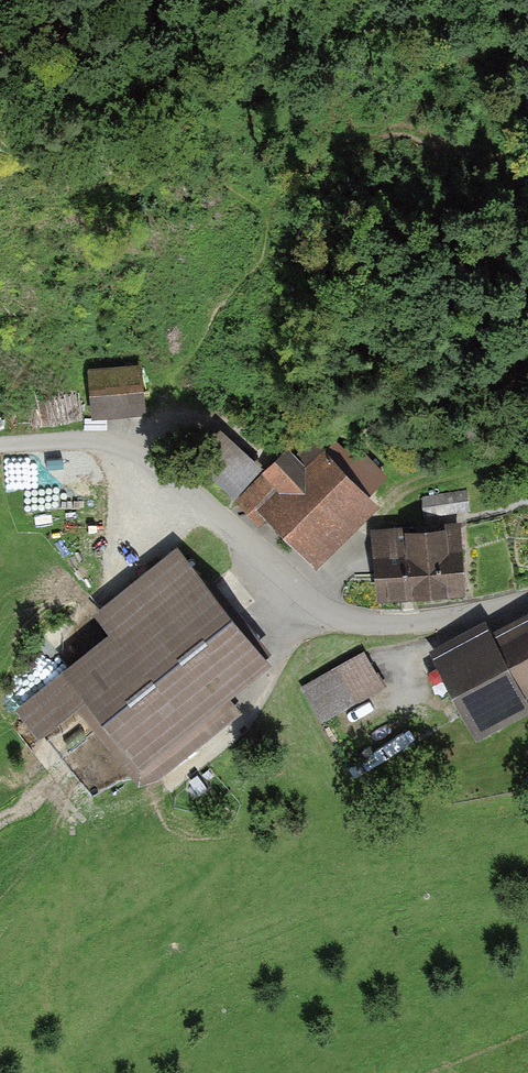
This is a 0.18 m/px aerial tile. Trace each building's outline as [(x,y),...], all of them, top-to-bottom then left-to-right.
[(91,418),(146,413),(141,357),(86,362),(91,418)] [(191,456),(233,496),(263,465),(220,426),(191,456)] [(303,438),(241,499),(310,569),(372,509),(303,438)] [(467,489),(421,495),(424,516),(470,510),(467,489)] [(461,524),(369,530),(374,595),(465,589),(461,524)] [(263,663),(178,549),(92,613),(109,636),(15,706),(37,734),(77,705),(138,787),(239,712),(224,692),(263,663)] [(429,650),(474,737),(527,709),(527,705),(520,690),(527,686),(527,613),(491,633),(485,621),(429,650)] [(364,652),(303,686),(323,722),(384,688),(364,652)]
